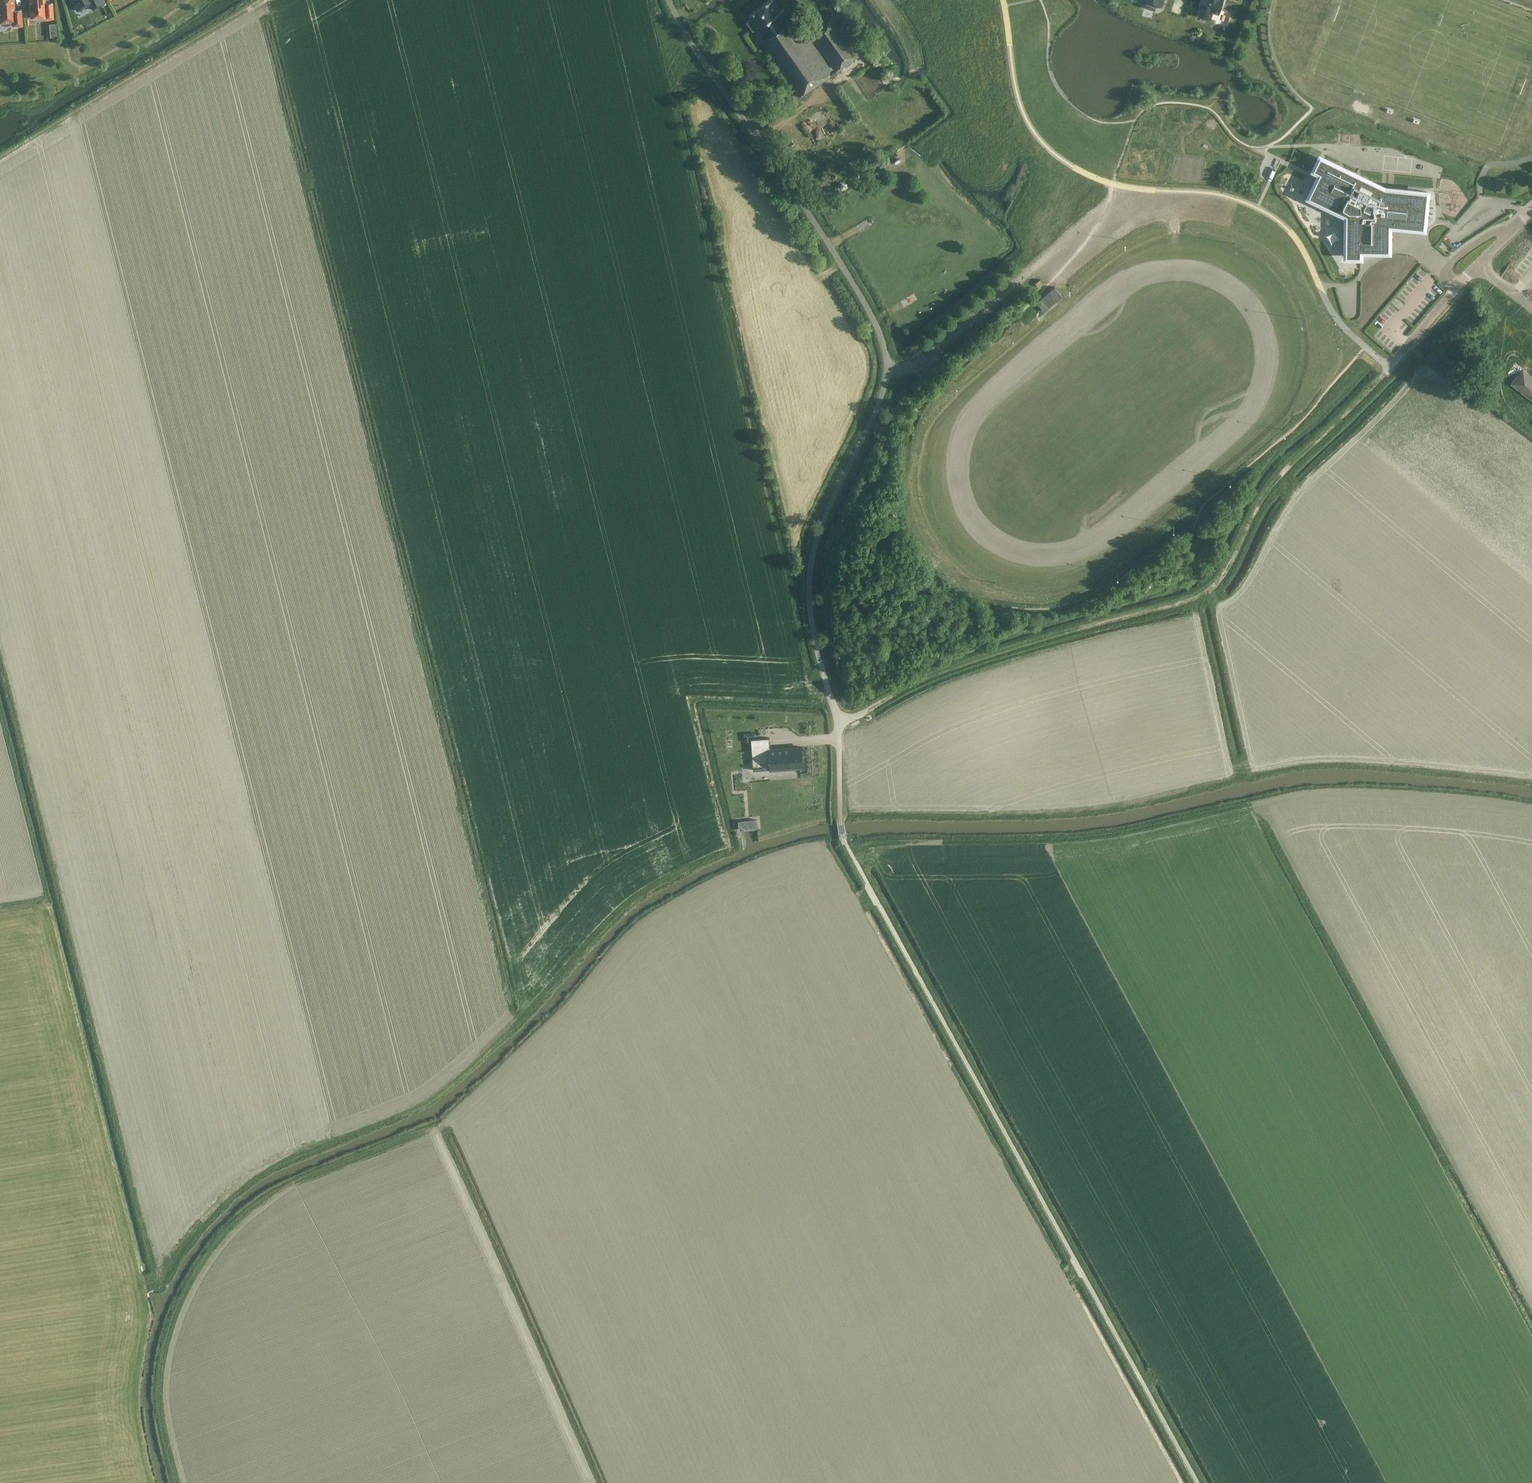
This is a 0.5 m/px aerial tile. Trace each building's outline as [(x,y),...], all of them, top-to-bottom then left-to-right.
[(21,24),(21,8),(14,8),(13,0),(0,0),(0,21),(12,21),(12,25),(21,24)] [(45,2),(44,0),(29,0),(30,17),(45,16),(45,18),(53,18),(52,2),(45,2)] [(71,0),(77,10),(89,3),(93,9),(105,2),(104,0),(71,0)] [(767,2),(750,13),(754,18),(748,22),(753,29),(755,27),(763,38),(759,41),(798,97),(858,56),(862,53),(835,13),(806,32),(795,17),(791,19),(783,7),(781,9),(775,0),(770,0),(767,2)] [(1143,1),(1146,1),(1144,6),(1154,10),(1156,5),(1162,7),(1164,0),(1143,0),(1143,1)] [(1199,7),(1197,14),(1210,19),(1213,11),(1219,13),(1223,0),(1200,0),(1198,6),(1199,7)] [(1380,250),(1385,251),(1385,232),(1380,228),(1384,223),(1420,227),(1422,206),(1425,206),(1426,192),(1372,186),(1321,161),(1315,174),(1319,176),(1311,192),(1345,209),(1352,209),(1352,214),(1345,214),(1345,256),(1360,256),(1360,249),(1371,249),(1371,250),(1374,250),(1374,251),(1380,251),(1380,250)] [(1044,311),(1062,296),(1055,287),(1048,292),(1036,302),(1044,311)] [(1489,399),(1521,424),(1531,409),(1531,367),(1521,359),(1489,399)] [(769,737),(751,739),(752,751),(761,750),(762,762),(770,762),(770,769),(799,767),(799,757),(802,757),(801,746),(770,749),(769,737)] [(757,819),(738,821),(739,830),(758,828),(757,819)]
